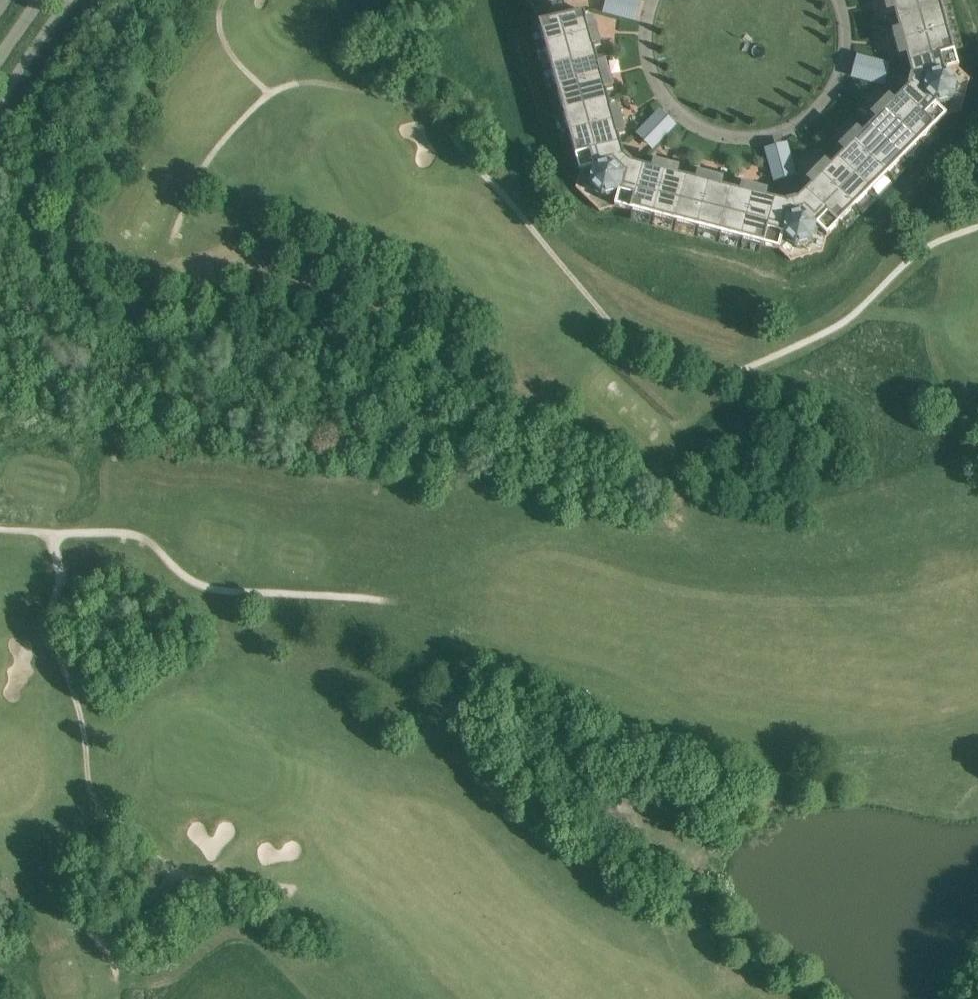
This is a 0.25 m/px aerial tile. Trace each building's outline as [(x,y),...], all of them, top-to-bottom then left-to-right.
[(534,9),(565,0),(525,0),(534,9)] [(634,20),(639,0),(603,0),(600,12),(634,20)] [(886,13),(894,11),(896,20),(942,8),(939,0),(884,0),(883,0),(886,13)] [(891,31),(895,44),(948,30),(942,8),(896,20),(899,29),(891,31)] [(597,32),(594,19),(586,21),(584,11),(538,24),(544,47),(597,32)] [(895,44),(899,57),(906,56),(909,67),(955,55),(948,30),(895,44)] [(550,68),(596,56),(593,47),(601,45),(597,32),(544,47),(550,68)] [(849,78),(884,84),(888,61),(853,54),(849,78)] [(912,76),(910,81),(965,95),(969,79),(958,68),(955,55),(909,67),(912,76)] [(599,65),(596,56),(550,68),(557,91),(609,76),(606,63),(599,65)] [(613,89),(609,76),(557,91),(563,112),(608,100),(606,91),(613,89)] [(965,95),(910,81),(909,86),(903,92),(936,125),(946,115),(961,111),(965,95)] [(889,96),(879,105),(918,144),(936,125),(903,92),(894,101),(889,96)] [(622,120),(618,107),(611,109),(608,100),(563,112),(569,135),(622,120)] [(918,144),(879,105),(870,115),(875,120),(869,127),(902,160),(918,144)] [(633,133),(650,150),(675,124),(657,107),(633,133)] [(625,133),(622,120),(569,135),(576,159),(621,147),(618,135),(625,133)] [(857,128),(847,138),(886,176),(902,160),(869,127),(862,133),(857,128)] [(870,193),(886,176),(847,138),(838,147),(843,153),(836,160),(870,193)] [(760,146),(769,181),(793,174),(784,140),(760,146)] [(576,159),(579,172),(575,188),(587,199),(627,159),(624,156),(621,147),(576,159)] [(640,165),(630,163),(627,159),(587,199),(599,211),(614,207),(628,211),(640,165)] [(825,161),(815,170),(854,209),(870,193),(836,160),(830,166),(825,161)] [(651,168),(640,165),(628,211),(653,217),(666,164),(653,161),(651,168)] [(679,167),(666,164),(653,217),(675,223),(686,177),(678,175),(679,167)] [(815,170),(806,180),(811,185),(803,194),(836,227),(854,209),(815,170)] [(675,223),(697,229),(710,176),(697,172),(695,179),(686,177),(675,223)] [(724,179),(710,176),(697,229),(718,234),(730,188),(722,186),(724,179)] [(718,234),(741,240),(755,187),(741,184),(740,191),(730,188),(718,234)] [(768,190),(755,187),(741,240),(766,246),(777,201),(766,198),(768,190)] [(796,201),(791,202),(806,256),(822,252),(826,237),(836,227),(803,194),(796,201)] [(806,256),(791,202),(787,203),(777,201),(766,246),(779,250),(790,261),(806,256)]
